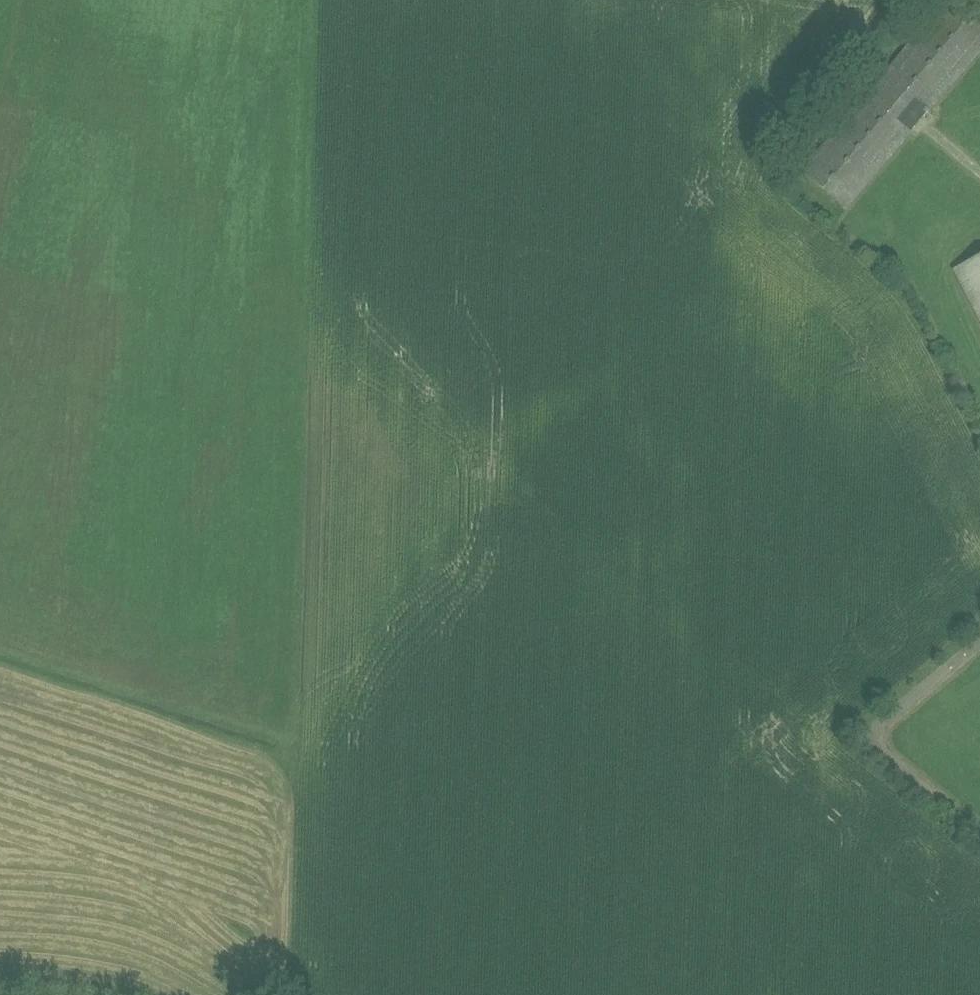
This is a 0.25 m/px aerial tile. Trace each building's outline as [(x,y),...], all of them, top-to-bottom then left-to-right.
[(804,170),(847,207),(979,51),(979,22),(955,0),(949,0),(804,170)] [(956,269),(979,315),(979,257),(956,269)]
